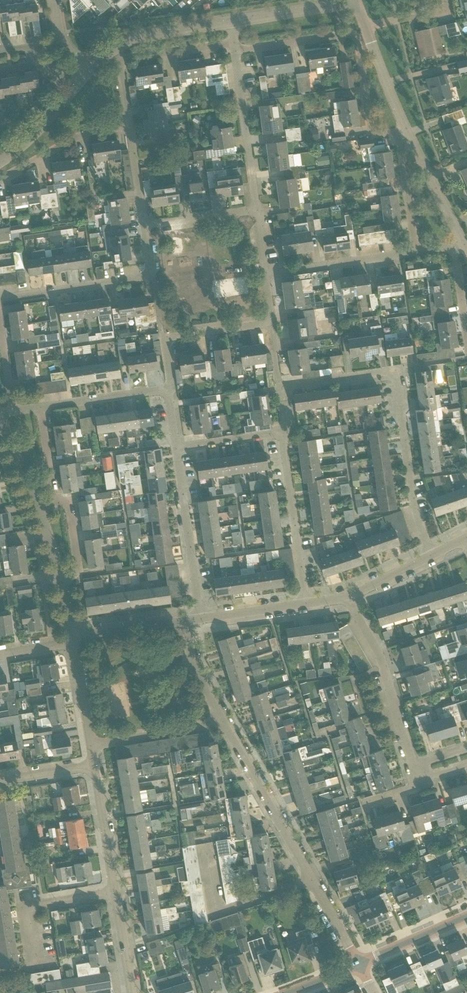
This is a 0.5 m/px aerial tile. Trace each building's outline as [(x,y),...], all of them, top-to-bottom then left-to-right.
[(24,3),(26,19),(26,22),(32,21),(34,36),(41,35),(36,4),(36,0),(24,0),(24,3)] [(72,23),(91,7),(98,15),(109,5),(104,0),(69,0),(72,23)] [(109,5),(111,4),(118,12),(129,2),(127,0),(104,0),(109,5)] [(129,2),(131,1),(138,9),(149,0),(127,0),(129,2)] [(24,3),(12,4),(17,36),(23,35),(21,19),(26,19),(24,3)] [(0,6),(0,10),(1,18),(1,19),(2,22),(7,21),(10,37),(17,36),(12,4),(0,6)] [(420,58),(430,56),(442,53),(438,36),(446,34),(447,38),(458,35),(455,22),(414,32),(420,58)] [(326,49),(320,49),(322,67),(323,73),(323,74),(330,73),(330,69),(336,69),(333,47),(328,48),(328,47),(326,48),(326,49)] [(307,51),(308,61),(310,73),(317,72),(317,74),(323,73),(322,67),(320,49),(307,51)] [(283,55),(277,56),(280,73),(286,72),(286,76),(294,75),(292,63),(290,54),(285,54),(285,53),(283,54),(283,55)] [(267,79),(274,78),(273,74),(280,73),(277,56),(264,58),(267,79)] [(196,59),(189,60),(192,78),(198,77),(199,81),(205,80),(206,87),(215,85),(215,83),(214,77),(213,72),(213,71),(205,72),(203,58),(198,59),(198,58),(196,59)] [(176,62),(178,72),(179,84),(186,83),(186,85),(192,84),(191,78),(192,78),(189,60),(176,62)] [(457,63),(460,74),(466,72),(466,60),(457,63)] [(349,62),(340,64),(342,80),(343,88),(353,87),(352,81),(349,62)] [(153,66),(147,67),(150,90),(157,89),(157,87),(163,86),(161,74),(160,65),(155,65),(155,64),(153,65),(153,66)] [(136,85),(128,87),(132,108),(138,107),(135,90),(143,89),(149,88),(150,90),(147,67),(134,68),(136,85)] [(24,72),(24,75),(25,75),(27,88),(39,87),(36,68),(31,68),(31,71),(24,72)] [(18,73),(12,74),(15,93),(27,91),(27,88),(25,75),(24,75),(18,76),(18,73)] [(307,73),(301,74),(305,92),(311,91),(307,73)] [(1,79),(1,82),(3,95),(4,95),(15,93),(12,74),(7,75),(8,78),(1,79)] [(301,74),(295,75),(298,93),(305,92),(301,74)] [(444,74),(436,77),(426,80),(429,88),(431,87),(435,102),(436,101),(437,106),(445,104),(443,100),(451,97),(444,74)] [(265,75),(258,76),(262,98),(268,98),(265,75)] [(178,87),(172,88),(173,102),(180,101),(178,87)] [(339,98),(338,91),(325,93),(326,100),(339,98)] [(259,107),(261,120),(279,118),(286,117),(284,104),(294,102),(293,96),(283,97),(278,98),(266,100),(267,106),(259,107)] [(333,110),(334,115),(341,114),(357,112),(355,99),(339,101),(340,109),(333,110)] [(144,121),(144,126),(166,123),(164,115),(170,114),(169,109),(173,108),(172,102),(168,102),(153,105),(153,111),(148,111),(149,120),(144,121)] [(10,114),(18,112),(17,107),(17,105),(11,105),(12,108),(9,108),(10,114)] [(447,114),(442,116),(444,123),(450,121),(452,127),(443,131),(451,153),(466,148),(457,120),(463,118),(461,110),(447,114)] [(331,115),(334,134),(331,135),(332,141),(345,139),(344,133),(343,133),(342,127),(359,125),(357,112),(341,114),(334,115),(331,115)] [(279,118),(261,120),(263,133),(281,130),(279,118)] [(166,123),(144,126),(145,132),(151,131),(152,139),(158,138),(158,144),(174,142),(173,136),(168,137),(166,123)] [(229,138),(231,138),(230,128),(209,131),(211,145),(204,146),(204,150),(193,152),(194,160),(223,156),(222,148),(230,147),(229,138)] [(285,130),(285,136),(300,134),(299,128),(285,130)] [(300,134),(285,136),(286,143),(304,140),(303,134),(300,135),(300,134)] [(232,146),(231,138),(229,138),(230,147),(222,148),(223,156),(233,155),(232,146)] [(111,142),(105,143),(107,160),(114,159),(114,163),(121,162),(118,141),(113,141),(113,140),(111,141),(111,142)] [(372,140),(358,142),(359,148),(360,149),(367,148),(370,165),(370,168),(392,164),(390,151),(389,151),(389,149),(386,150),(385,144),(373,146),(372,140)] [(266,144),(268,157),(286,155),(284,142),(266,144)] [(93,154),(91,155),(92,166),(101,165),(101,161),(107,160),(105,143),(92,144),(93,154)] [(124,171),(127,191),(134,190),(128,153),(122,154),(125,171),(124,171)] [(286,155),(268,157),(270,170),(283,169),(284,175),(298,173),(297,166),(294,167),(292,154),(286,155)] [(70,161),(65,161),(68,182),(74,181),(74,185),(84,184),(83,175),(80,176),(77,160),(73,160),(73,159),(70,160),(70,161)] [(65,161),(51,163),(53,173),(54,184),(52,184),(52,185),(53,188),(54,188),(67,186),(67,183),(67,182),(68,182),(65,161)] [(183,192),(181,176),(179,163),(173,164),(175,184),(163,186),(165,204),(178,203),(177,193),(183,192)] [(371,182),(361,184),(363,190),(378,188),(377,179),(394,177),(392,164),(370,168),(368,168),(369,179),(371,179),(371,182)] [(225,170),(226,176),(229,196),(242,194),(241,184),(247,183),(245,167),(225,170)] [(116,169),(119,189),(126,188),(122,168),(116,169)] [(87,170),(89,183),(91,196),(97,196),(93,170),(87,170)] [(229,196),(226,176),(214,178),(213,171),(207,172),(209,188),(215,187),(216,197),(229,196)] [(187,175),(181,176),(183,192),(189,191),(190,201),(204,199),(200,172),(187,174),(187,175)] [(299,179),(298,173),(284,175),(284,181),(276,182),(277,186),(278,194),(302,191),(300,178),(299,179)] [(308,178),(300,178),(302,191),(309,190),(308,178)] [(165,204),(163,186),(150,187),(149,180),(142,181),(144,197),(151,196),(152,206),(165,204)] [(31,183),(24,184),(27,205),(40,203),(41,210),(49,208),(47,194),(40,195),(37,182),(33,182),(33,181),(30,182),(31,183)] [(6,196),(5,196),(6,201),(8,215),(14,214),(16,214),(15,209),(28,207),(27,205),(24,184),(11,186),(13,195),(6,196)] [(378,188),(363,190),(363,196),(379,194),(378,188)] [(307,210),(311,210),(311,203),(304,204),(302,191),(278,194),(279,203),(280,208),(288,206),(288,213),(292,212),(307,210)] [(54,193),(47,194),(49,208),(58,207),(56,193),(54,193)] [(113,200),(112,193),(97,196),(98,202),(108,201),(109,213),(127,210),(125,198),(113,200)] [(396,194),(380,196),(381,204),(370,206),(371,211),(398,207),(396,194)] [(93,207),(86,209),(88,222),(94,221),(93,207)] [(376,232),(382,231),(388,230),(394,229),(393,221),(400,220),(398,207),(382,210),(384,224),(372,226),(373,232),(376,232)] [(97,228),(97,233),(117,230),(116,224),(129,222),(127,210),(109,213),(103,214),(105,225),(101,226),(102,228),(97,228)] [(307,210),(308,217),(306,217),(306,223),(294,225),(295,234),(297,252),(311,250),(309,233),(315,232),(313,220),(311,210),(307,210)] [(292,218),(292,212),(288,213),(276,214),(277,220),(292,218)] [(345,225),(333,227),(336,250),(349,248),(347,231),(353,230),(350,214),(344,215),(345,225)] [(313,216),(312,216),(315,235),(321,235),(324,252),(336,250),(333,227),(320,229),(319,219),(317,219),(316,215),(312,215),(313,216)] [(279,221),(273,222),(275,238),(276,238),(276,235),(281,235),(279,221)] [(394,229),(388,230),(390,242),(396,241),(394,229)] [(118,237),(117,230),(100,233),(101,238),(103,238),(103,239),(108,238),(110,250),(128,247),(127,237),(128,236),(128,235),(118,237)] [(382,231),(376,232),(377,244),(384,243),(382,231)] [(0,235),(0,242),(11,240),(19,239),(18,233),(17,233),(10,234),(0,235)] [(297,252),(295,234),(280,236),(281,237),(283,254),(297,252)] [(357,235),(358,237),(359,247),(365,246),(363,234),(357,235)] [(75,247),(78,268),(90,267),(90,268),(91,268),(88,245),(75,247)] [(50,249),(51,257),(54,272),(66,270),(64,255),(63,249),(62,247),(50,249)] [(128,247),(110,250),(111,261),(103,263),(104,269),(121,267),(121,266),(122,266),(121,260),(130,259),(128,247)] [(63,249),(64,255),(66,270),(77,268),(75,248),(63,249)] [(44,250),(38,251),(41,274),(54,272),(51,257),(45,257),(44,250)] [(33,259),(26,260),(29,276),(41,274),(38,251),(31,251),(33,259)] [(1,267),(2,274),(4,273),(10,272),(16,272),(24,270),(23,270),(22,265),(15,266),(15,265),(1,267)] [(97,280),(104,278),(102,267),(95,268),(97,280)] [(423,269),(405,271),(406,279),(426,276),(428,295),(435,294),(449,292),(447,279),(442,280),(440,269),(424,272),(423,269)] [(24,270),(16,272),(17,283),(26,282),(24,270)] [(284,295),(310,292),(309,286),(307,287),(306,280),(310,280),(309,273),(293,276),(294,281),(282,283),(284,295)] [(367,274),(353,276),(356,295),(370,293),(368,284),(367,274)] [(401,274),(389,276),(392,296),(404,295),(401,274)] [(376,278),(377,288),(379,298),(392,296),(389,276),(376,278)] [(342,298),(355,296),(352,277),(340,279),(339,279),(342,298)] [(296,312),(312,310),(323,308),(322,302),(314,303),(312,291),(310,292),(284,295),(285,308),(295,307),(295,312),(296,312)] [(430,314),(428,316),(446,314),(445,305),(451,304),(449,292),(435,294),(436,301),(429,302),(431,314),(430,314)] [(376,294),(369,295),(371,309),(378,308),(376,294)] [(146,297),(131,299),(134,316),(136,326),(141,325),(144,327),(147,327),(149,324),(156,323),(154,303),(147,304),(146,297)] [(108,298),(95,300),(98,315),(110,314),(108,298)] [(338,314),(345,313),(343,298),(336,300),(338,314)] [(134,316),(131,299),(117,301),(118,308),(112,309),(114,325),(128,323),(127,317),(134,316)] [(95,300),(83,302),(85,317),(98,315),(95,300)] [(83,302),(71,303),(73,319),(85,317),(83,302)] [(71,303),(58,305),(61,321),(73,319),(71,303)] [(54,306),(48,306),(49,319),(41,320),(41,321),(50,320),(50,321),(56,320),(54,306)] [(328,323),(338,322),(337,313),(336,313),(336,309),(332,310),(332,313),(327,314),(328,323)] [(9,313),(11,326),(27,324),(25,310),(9,313)] [(290,339),(315,335),(312,310),(296,312),(297,319),(289,320),(290,327),(288,328),(290,339)] [(419,318),(420,323),(432,321),(433,330),(439,329),(440,336),(455,333),(453,321),(447,322),(446,314),(428,316),(419,318)] [(395,318),(395,322),(396,327),(402,326),(401,323),(408,322),(407,316),(395,318)] [(27,324),(11,326),(13,340),(29,337),(28,332),(27,324)] [(371,337),(362,338),(365,360),(371,359),(370,353),(378,352),(377,346),(383,346),(382,336),(380,325),(369,327),(371,337)] [(118,338),(137,335),(136,332),(129,333),(129,329),(117,331),(118,338)] [(111,331),(100,333),(101,339),(112,338),(111,331)] [(95,336),(88,337),(89,341),(101,339),(100,333),(100,332),(95,333),(95,336)] [(58,333),(44,335),(45,341),(59,339),(58,333)] [(77,343),(82,342),(89,341),(88,337),(88,333),(76,335),(77,343)] [(396,333),(384,335),(387,356),(400,354),(398,339),(397,339),(396,333)] [(436,352),(416,355),(417,363),(453,357),(451,347),(457,346),(455,333),(440,336),(441,343),(435,344),(436,352)] [(140,346),(139,336),(131,337),(132,346),(140,346)] [(234,340),(235,345),(258,342),(258,337),(234,340)] [(348,337),(342,338),(344,351),(350,350),(350,356),(359,355),(359,360),(365,360),(362,338),(348,340),(348,337)] [(410,337),(398,339),(400,354),(412,353),(410,337)] [(45,353),(44,348),(60,345),(59,339),(45,341),(37,342),(37,343),(38,349),(30,350),(24,351),(14,352),(17,367),(33,364),(32,364),(37,363),(36,355),(45,353)] [(290,362),(308,360),(307,354),(312,353),(311,348),(319,346),(319,340),(297,343),(297,349),(288,351),(290,362)] [(140,351),(143,370),(157,369),(155,356),(161,355),(159,341),(153,342),(154,349),(140,351)] [(98,365),(93,366),(95,380),(107,378),(105,364),(103,351),(102,343),(96,344),(97,351),(98,365)] [(263,344),(252,346),(254,364),(265,363),(267,372),(273,371),(270,353),(264,353),(263,344)] [(125,346),(117,347),(120,361),(127,360),(129,372),(135,372),(136,373),(138,372),(138,371),(143,370),(140,351),(126,353),(125,346)] [(241,361),(235,362),(235,364),(237,376),(243,375),(242,366),(254,364),(252,346),(241,347),(240,346),(239,347),(241,361)] [(209,362),(212,379),(212,380),(224,379),(223,370),(230,369),(231,377),(237,376),(235,364),(230,365),(228,349),(219,350),(219,352),(214,353),(215,361),(209,362)] [(202,353),(191,354),(193,372),(199,371),(200,377),(205,377),(206,380),(212,379),(209,362),(209,361),(203,362),(202,353)] [(180,369),(174,370),(176,384),(182,383),(181,374),(193,372),(191,354),(180,356),(179,355),(178,355),(180,369)] [(342,355),(329,357),(331,368),(344,366),(342,355)] [(308,360),(290,363),(291,374),(304,372),(305,378),(330,375),(331,372),(329,357),(325,357),(326,369),(319,370),(309,371),(308,360)] [(117,362),(105,364),(107,378),(120,377),(117,362)] [(33,364),(17,367),(18,379),(34,377),(33,364)] [(93,366),(80,367),(82,382),(95,380),(93,366)] [(80,367),(68,369),(70,384),(82,382),(80,367)] [(415,373),(417,386),(432,383),(437,383),(436,370),(415,373)] [(50,375),(51,382),(53,381),(59,380),(65,379),(64,373),(50,375)] [(432,383),(417,386),(418,398),(434,396),(434,395),(432,383)] [(215,394),(222,393),(221,385),(214,386),(215,394)] [(378,387),(364,389),(366,404),(380,402),(378,387)] [(335,389),(321,391),(323,406),(337,404),(338,404),(336,393),(335,389)] [(364,389),(350,391),(352,406),(366,404),(364,389)] [(253,390),(243,391),(238,392),(239,399),(247,398),(248,412),(268,409),(266,395),(254,397),(253,390)] [(321,391),(307,393),(309,408),(323,406),(321,391)] [(350,391),(336,393),(338,404),(337,404),(338,408),(352,406),(350,391)] [(307,393),(293,395),(295,410),(309,408),(307,393)] [(191,420),(211,417),(210,411),(209,403),(216,402),(215,395),(199,398),(200,405),(189,406),(190,412),(189,412),(190,415),(191,415),(191,420)] [(416,410),(416,411),(436,408),(440,407),(439,395),(434,395),(434,396),(418,398),(420,410),(416,410)] [(200,405),(199,398),(188,399),(189,406),(200,405)] [(218,410),(216,402),(209,403),(210,411),(218,410)] [(436,408),(416,411),(417,423),(437,420),(438,420),(436,408)] [(151,409),(136,411),(139,427),(153,425),(151,409)] [(247,426),(244,426),(245,433),(270,429),(269,423),(270,423),(270,416),(271,416),(270,413),(269,414),(268,409),(248,412),(249,419),(246,419),(247,426)] [(136,411),(123,413),(125,429),(126,437),(135,436),(136,443),(137,448),(142,447),(140,434),(139,427),(136,411)] [(123,413),(109,415),(112,431),(125,429),(123,413)] [(109,415),(95,417),(98,433),(112,431),(109,415)] [(80,419),(81,429),(82,435),(94,433),(91,417),(80,419)] [(211,417),(191,420),(193,433),(206,432),(207,439),(221,437),(220,429),(212,430),(211,417)] [(437,420),(417,423),(419,435),(439,432),(437,420)] [(54,427),(56,440),(75,437),(74,430),(75,430),(74,424),(54,427)] [(340,425),(326,427),(327,434),(341,432),(340,425)] [(368,432),(370,445),(386,443),(384,430),(368,432)] [(439,432),(419,435),(421,447),(441,444),(439,432)] [(145,434),(140,434),(142,447),(156,445),(155,439),(146,440),(145,434)] [(351,435),(345,435),(347,448),(353,447),(352,441),(351,435)] [(75,437),(56,440),(58,453),(75,451),(75,457),(91,455),(90,449),(78,450),(77,444),(76,444),(75,437)] [(314,440),(298,442),(300,456),(316,453),(314,440)] [(386,443),(370,445),(372,458),(388,456),(386,443)] [(441,444),(421,447),(423,460),(442,457),(441,444)] [(457,448),(458,455),(466,454),(465,446),(457,448)] [(144,451),(146,465),(162,462),(160,449),(144,451)] [(265,452),(251,454),(253,470),(267,468),(265,452)] [(316,453),(300,456),(302,469),(318,467),(316,453)] [(251,454),(237,456),(240,472),(253,470),(251,454)] [(76,463),(60,465),(61,479),(75,477),(81,476),(80,469),(79,463),(80,463),(87,462),(92,461),(91,458),(91,455),(75,457),(76,463)] [(95,469),(105,468),(105,455),(95,456),(95,469)] [(237,456),(224,458),(226,474),(240,472),(237,456)] [(388,456),(372,458),(374,471),(390,469),(388,456)] [(442,457),(423,460),(424,472),(440,470),(439,463),(443,463),(442,457)] [(224,458),(210,460),(212,476),(226,474),(224,458)] [(210,460),(197,462),(199,478),(212,476),(210,460)] [(162,462),(146,465),(148,478),(164,476),(162,462)] [(138,466),(123,468),(117,469),(119,482),(122,485),(125,485),(125,482),(140,480),(139,475),(133,476),(132,467),(138,466)] [(318,467),(302,469),(303,482),(308,482),(320,480),(318,467)] [(390,469),(374,471),(376,484),(392,482),(390,469)] [(456,473),(450,474),(453,483),(459,481),(456,473)] [(442,475),(437,476),(440,485),(445,483),(442,475)] [(75,477),(61,479),(63,492),(80,490),(81,496),(95,494),(100,493),(99,487),(95,487),(83,489),(81,476),(75,477)] [(164,476),(148,478),(150,492),(163,491),(166,490),(164,476)] [(440,485),(437,476),(431,477),(435,486),(440,485)] [(324,479),(320,480),(308,482),(309,495),(326,492),(324,479)] [(123,489),(124,496),(133,495),(142,494),(142,489),(140,480),(125,482),(125,485),(125,489),(123,489)] [(392,482),(376,484),(378,497),(394,495),(392,482)] [(457,491),(462,506),(466,504),(466,487),(457,491)] [(79,502),(81,516),(101,513),(99,499),(111,497),(110,491),(100,493),(95,494),(95,500),(79,502)] [(147,493),(149,508),(165,506),(163,491),(150,492),(147,493)] [(240,504),(241,510),(250,509),(261,507),(276,505),(274,491),(259,493),(260,503),(249,505),(249,503),(240,504)] [(457,491),(443,495),(449,511),(462,506),(457,491)] [(326,492),(309,495),(311,508),(328,505),(326,492)] [(133,495),(124,496),(126,511),(133,510),(141,509),(140,504),(133,505),(131,498),(133,497),(133,495)] [(394,495),(378,497),(380,510),(396,508),(394,495)] [(443,495),(430,499),(436,515),(449,511),(443,495)] [(214,500),(198,502),(200,516),(216,513),(214,500)] [(261,507),(263,520),(278,518),(276,505),(261,507)] [(328,505),(311,508),(313,521),(330,519),(328,505)] [(165,506),(149,508),(151,521),(167,519),(165,506)] [(389,515),(391,520),(403,516),(401,511),(389,515)] [(10,528),(9,516),(3,517),(2,513),(0,514),(0,530),(10,528)] [(101,513),(81,516),(83,529),(100,526),(101,533),(116,531),(115,524),(102,525),(101,513)] [(216,513),(200,516),(202,529),(218,527),(216,513)] [(389,515),(384,516),(388,528),(393,526),(391,520),(389,515)] [(391,520),(393,526),(405,522),(403,516),(391,520)] [(278,518),(263,520),(265,534),(280,532),(278,518)] [(167,519),(151,521),(153,535),(169,533),(167,519)] [(330,519),(313,521),(315,534),(332,532),(330,519)] [(371,530),(368,521),(362,523),(365,532),(371,530)] [(393,526),(394,529),(395,532),(407,528),(405,522),(393,526)] [(218,527),(202,529),(204,543),(220,541),(218,527)] [(353,536),(350,527),(344,529),(347,538),(353,536)] [(395,532),(397,538),(409,534),(407,528),(395,532)] [(394,529),(381,533),(386,548),(399,544),(397,538),(395,532),(394,529)] [(85,540),(87,554),(100,552),(99,545),(108,544),(107,538),(117,536),(116,531),(101,533),(101,538),(85,540)] [(280,532),(265,534),(267,548),(282,545),(280,532)] [(169,533),(153,535),(155,549),(171,547),(169,533)] [(381,533),(368,538),(373,553),(386,548),(381,533)] [(397,538),(399,544),(411,540),(409,534),(397,538)] [(355,542),(357,548),(360,557),(361,557),(373,553),(368,538),(355,542)] [(334,548),(331,539),(326,541),(329,550),(334,548)] [(220,541),(204,543),(206,556),(222,554),(220,541)] [(329,550),(326,541),(321,543),(324,552),(329,550)] [(1,555),(2,555),(2,557),(3,561),(3,562),(25,559),(23,545),(0,548),(1,555)] [(149,558),(150,564),(173,561),(171,547),(155,549),(156,557),(149,558)] [(344,552),(349,568),(363,563),(361,557),(360,557),(357,548),(344,552)] [(100,552),(87,554),(89,567),(105,565),(106,571),(122,568),(121,563),(108,565),(107,558),(101,559),(100,552)] [(344,552),(332,557),(337,572),(349,568),(344,552)] [(332,557),(319,561),(324,576),(337,572),(332,557)] [(25,559),(3,562),(5,575),(17,573),(27,572),(25,559)] [(177,565),(164,566),(165,573),(178,571),(177,565)] [(240,569),(241,575),(243,591),(257,589),(254,573),(253,567),(240,569)] [(281,570),(268,571),(270,587),(284,585),(283,581),(282,574),(281,569),(281,570)] [(178,571),(165,573),(166,579),(179,577),(178,571)] [(268,571),(254,573),(257,589),(270,587),(268,571)] [(241,575),(227,577),(229,593),(243,591),(241,575)] [(12,588),(13,588),(11,576),(0,578),(0,590),(6,589),(12,588)] [(179,577),(166,579),(167,585),(180,584),(179,577)] [(227,577),(214,579),(216,595),(229,593),(227,577)] [(451,587),(456,601),(455,602),(457,607),(459,615),(465,613),(463,607),(464,607),(461,600),(466,598),(466,592),(466,590),(464,583),(451,587)] [(180,584),(167,585),(167,586),(168,592),(181,590),(180,584)] [(30,585),(20,587),(17,587),(18,593),(31,592),(30,585)] [(167,586),(154,588),(156,604),(170,602),(169,598),(168,592),(167,586)] [(451,587),(439,591),(443,605),(455,602),(456,601),(451,587)] [(12,588),(6,589),(8,606),(14,605),(12,588)] [(154,588),(140,590),(142,606),(156,604),(154,588)] [(140,590),(126,592),(129,608),(142,606),(140,590)] [(181,590),(168,592),(169,598),(182,596),(181,590)] [(439,591),(426,594),(431,609),(443,605),(439,591)] [(126,592),(113,594),(115,610),(129,608),(126,592)] [(113,594),(99,596),(101,612),(115,610),(113,594)] [(426,594),(413,598),(418,613),(431,609),(426,594)] [(99,596),(85,598),(87,614),(101,612),(99,596)] [(413,598),(401,602),(405,617),(418,613),(413,598)] [(401,602),(388,606),(392,621),(405,617),(401,602)] [(392,621),(388,606),(375,610),(380,625),(392,621)] [(40,627),(37,609),(25,611),(25,612),(21,612),(24,630),(40,627)] [(13,632),(10,615),(0,616),(0,634),(13,632)] [(336,622),(324,624),(326,639),(326,647),(328,656),(330,656),(331,661),(334,660),(332,639),(339,638),(338,637),(338,630),(336,622)] [(324,624),(311,625),(313,641),(326,639),(324,624)] [(347,624),(338,630),(338,637),(350,630),(347,624)] [(311,625),(299,627),(301,643),(300,643),(302,650),(302,651),(308,650),(307,642),(313,641),(311,625)] [(286,629),(287,639),(288,645),(300,643),(301,643),(299,627),(286,629)] [(442,660),(453,657),(466,653),(466,628),(451,633),(454,642),(438,647),(442,660)] [(353,636),(350,630),(338,637),(339,638),(340,637),(342,642),(353,636)] [(218,641),(222,653),(237,649),(233,636),(218,641)] [(353,636),(342,642),(345,647),(356,641),(353,636)] [(278,649),(274,637),(268,639),(272,651),(278,649)] [(356,641),(345,647),(349,653),(359,646),(356,641)] [(254,644),(245,646),(237,649),(222,653),(226,665),(240,661),(238,654),(241,653),(242,655),(256,651),(254,644)] [(417,644),(401,649),(405,664),(411,662),(413,669),(430,664),(425,649),(419,651),(417,644)] [(359,646),(349,653),(352,658),(362,651),(359,646)] [(362,651),(352,658),(354,663),(366,657),(362,651)] [(453,657),(455,662),(454,662),(457,676),(464,673),(465,679),(466,678),(466,653),(453,657)] [(366,657),(354,663),(356,665),(357,667),(358,668),(369,662),(366,657)] [(240,661),(226,665),(229,677),(244,673),(240,661)] [(249,665),(251,671),(261,668),(259,662),(249,665)] [(369,662),(358,668),(360,671),(361,674),(372,667),(369,662)] [(411,695),(429,689),(427,682),(433,680),(432,680),(439,678),(435,662),(430,664),(413,669),(415,675),(405,678),(411,695)] [(25,680),(26,689),(40,687),(39,681),(59,678),(56,663),(36,666),(38,678),(25,680)] [(261,668),(251,671),(253,677),(263,674),(261,668)] [(330,668),(317,669),(318,677),(331,675),(330,668)] [(315,677),(314,669),(305,670),(306,679),(315,677)] [(244,673),(229,677),(233,689),(248,685),(244,673)] [(0,675),(0,699),(2,698),(2,700),(9,699),(5,674),(0,675)] [(255,683),(257,689),(266,686),(264,680),(255,683)] [(339,684),(318,690),(322,702),(328,700),(343,696),(339,684)] [(248,685),(233,689),(237,701),(250,697),(251,697),(248,685)] [(41,694),(40,687),(26,689),(27,696),(41,694)] [(251,697),(250,697),(254,710),(269,705),(265,692),(251,697)] [(37,704),(38,712),(64,707),(61,693),(47,696),(48,702),(37,704)] [(275,697),(276,702),(285,700),(285,699),(289,698),(288,693),(275,697)] [(343,696),(328,700),(331,712),(346,708),(343,696)] [(455,704),(461,721),(466,719),(466,700),(455,704)] [(9,702),(12,716),(18,715),(16,701),(9,702)] [(445,718),(438,720),(443,737),(457,733),(454,724),(461,721),(455,704),(442,708),(445,718)] [(269,705),(254,710),(258,721),(272,717),(269,705)] [(67,719),(67,714),(65,713),(64,707),(38,712),(39,718),(40,717),(42,725),(51,723),(51,724),(66,721),(66,720),(67,719)] [(346,708),(331,712),(335,724),(344,721),(350,720),(346,708)] [(430,742),(443,737),(438,720),(431,722),(428,712),(414,716),(419,734),(427,732),(430,742)] [(18,715),(12,716),(0,718),(0,725),(13,723),(14,730),(20,729),(18,715)] [(272,717),(258,721),(261,733),(276,729),(272,717)] [(314,717),(310,719),(313,731),(318,729),(324,727),(318,729),(314,717)] [(359,717),(350,720),(344,721),(346,728),(338,730),(340,736),(348,734),(363,729),(359,717)] [(297,722),(292,724),(283,726),(285,732),(294,729),(294,728),(299,727),(297,722)] [(21,734),(22,738),(41,735),(51,734),(50,726),(32,729),(33,732),(21,734)] [(276,729),(261,733),(265,745),(280,741),(280,740),(287,738),(285,732),(283,726),(276,729)] [(318,729),(313,731),(315,738),(320,737),(320,738),(327,735),(324,727),(318,729)] [(363,729),(348,734),(352,745),(367,741),(363,729)] [(199,733),(201,747),(202,747),(205,746),(207,745),(205,732),(199,733)] [(199,733),(193,734),(195,748),(201,747),(199,733)] [(193,734),(186,735),(188,748),(194,748),(195,748),(193,734)] [(41,735),(22,738),(22,739),(22,740),(23,744),(33,743),(34,748),(30,749),(31,754),(43,752),(43,749),(52,747),(53,755),(71,752),(68,737),(51,741),(51,743),(42,744),(41,735)] [(186,735),(180,736),(182,749),(188,748),(186,735)] [(180,736),(174,737),(176,750),(182,749),(180,736)] [(280,741),(265,745),(268,758),(282,753),(283,753),(281,746),(298,741),(297,736),(280,741)] [(330,739),(334,751),(339,749),(336,742),(339,741),(338,736),(330,739)] [(174,737),(168,738),(170,751),(176,750),(174,737)] [(168,738),(162,739),(164,752),(169,751),(170,751),(168,738)] [(162,739),(156,740),(158,753),(164,752),(162,739)] [(156,740),(149,741),(151,754),(158,753),(156,740)] [(16,741),(2,743),(5,759),(19,757),(16,741)] [(149,741),(143,742),(145,755),(151,754),(149,741)] [(367,741),(352,745),(355,758),(360,756),(370,753),(367,741)] [(143,742),(137,743),(139,756),(145,755),(143,742)] [(219,758),(216,744),(207,745),(205,746),(202,747),(201,747),(195,748),(194,748),(196,761),(204,760),(219,758)] [(125,745),(118,746),(120,759),(127,758),(125,745)] [(283,753),(282,753),(286,766),(301,762),(317,757),(317,756),(331,752),(330,749),(324,748),(321,749),(306,753),(304,747),(283,753)] [(339,749),(334,751),(338,763),(342,762),(339,749)] [(181,764),(185,763),(184,758),(180,759),(178,750),(176,750),(170,751),(169,751),(171,765),(181,764)] [(381,750),(370,753),(360,756),(364,768),(370,767),(385,762),(381,750)] [(117,759),(119,773),(135,770),(133,757),(127,758),(120,759),(117,759)] [(301,762),(286,766),(289,777),(304,773),(302,767),(319,762),(317,757),(301,762)] [(196,761),(192,761),(185,763),(186,768),(193,767),(205,765),(206,773),(221,770),(219,758),(204,760),(196,761)] [(370,767),(364,768),(368,780),(389,774),(385,762),(370,767)] [(135,770),(119,773),(121,786),(137,783),(136,777),(143,776),(143,774),(152,773),(152,775),(168,772),(166,765),(155,767),(141,769),(135,770)] [(199,774),(201,787),(223,783),(221,770),(206,773),(199,774)] [(304,773),(289,777),(293,790),(308,786),(308,785),(304,773)] [(313,777),(314,783),(324,780),(322,774),(313,777)] [(389,774),(368,780),(371,792),(392,786),(389,774)] [(360,790),(367,788),(364,776),(357,778),(360,790)] [(308,786),(293,790),(296,802),(311,798),(309,791),(331,784),(329,778),(324,780),(314,783),(308,785),(308,786)] [(137,783),(121,786),(124,799),(155,793),(155,790),(155,788),(146,790),(145,789),(138,790),(137,783)] [(223,783),(201,787),(203,800),(225,797),(223,783)] [(450,819),(458,817),(455,806),(462,804),(463,809),(466,808),(466,784),(449,790),(453,803),(446,806),(450,819)] [(53,798),(55,810),(66,808),(65,803),(79,801),(77,785),(62,788),(64,796),(53,798)] [(198,787),(181,790),(182,795),(182,796),(199,793),(198,787)] [(339,796),(331,799),(333,803),(345,800),(342,789),(337,790),(339,796)] [(155,793),(124,799),(126,812),(142,809),(140,802),(147,801),(164,798),(163,793),(163,792),(159,793),(155,793)] [(328,792),(318,795),(320,800),(329,797),(328,792)] [(245,795),(224,799),(226,812),(247,808),(245,795)] [(311,798),(296,802),(300,814),(315,809),(311,798)] [(5,868),(6,872),(7,872),(8,876),(17,882),(17,883),(17,886),(36,883),(34,873),(26,874),(14,799),(0,801),(0,836),(5,868)] [(432,800),(424,802),(430,821),(435,819),(438,828),(446,826),(446,824),(451,823),(450,819),(446,806),(440,807),(438,800),(435,801),(436,802),(433,803),(432,800)] [(409,824),(413,838),(425,834),(424,832),(426,831),(425,830),(432,828),(430,821),(424,802),(410,806),(414,820),(408,822),(409,824)] [(199,803),(179,807),(181,820),(192,819),(190,810),(200,808),(199,803)] [(338,806),(316,813),(320,825),(337,820),(335,814),(340,812),(338,806)] [(247,808),(226,812),(228,825),(234,824),(249,822),(247,808)] [(126,816),(129,829),(144,827),(151,826),(150,820),(149,812),(126,816)] [(399,812),(386,816),(391,833),(396,831),(398,838),(400,837),(402,843),(414,840),(413,838),(409,824),(403,825),(399,812)] [(371,837),(375,851),(387,848),(385,842),(388,841),(386,834),(391,833),(386,816),(373,820),(377,835),(371,837)] [(46,836),(38,838),(38,840),(84,832),(82,818),(58,822),(59,828),(54,829),(54,828),(48,829),(49,833),(46,833),(46,836)] [(337,820),(320,825),(323,837),(348,830),(347,824),(339,827),(337,820)] [(228,825),(231,839),(246,836),(252,835),(249,822),(234,824),(228,825)] [(144,827),(129,829),(131,842),(147,840),(144,827)] [(181,833),(182,839),(182,847),(183,847),(195,845),(194,837),(198,836),(197,836),(204,834),(203,830),(197,831),(186,832),(181,833)] [(348,830),(323,837),(327,849),(344,844),(342,837),(350,835),(348,830)] [(84,832),(38,840),(40,848),(63,844),(63,843),(69,842),(70,849),(87,846),(84,832)] [(269,848),(267,834),(252,837),(252,835),(246,836),(248,851),(254,850),(269,848)] [(447,836),(449,843),(456,841),(454,834),(447,836)] [(230,854),(228,839),(227,839),(215,841),(218,856),(230,854)] [(147,840),(131,842),(133,856),(149,853),(147,840)] [(344,844),(327,849),(330,861),(347,856),(348,861),(361,858),(359,852),(355,853),(354,848),(346,850),(344,844)] [(181,847),(182,854),(196,852),(195,845),(183,847),(182,847),(181,847)] [(269,848),(254,850),(248,851),(247,851),(250,864),(256,863),(256,864),(271,861),(269,848)] [(149,853),(133,856),(135,869),(151,866),(150,859),(157,858),(156,857),(166,855),(165,850),(155,852),(149,853)] [(182,854),(183,860),(197,858),(196,852),(182,854)] [(230,854),(218,856),(220,870),(232,868),(230,854)] [(459,863),(460,863),(466,877),(466,876),(466,856),(465,857),(466,860),(464,856),(457,859),(459,863)] [(183,860),(184,867),(198,864),(197,858),(183,860)] [(271,861),(256,864),(259,876),(274,874),(271,861)] [(56,870),(56,872),(58,882),(66,880),(66,877),(76,875),(77,880),(92,877),(89,862),(74,864),(75,866),(56,870)] [(453,869),(442,873),(450,890),(461,885),(458,880),(466,877),(460,863),(459,863),(452,866),(453,869)] [(184,867),(185,873),(199,871),(198,864),(184,867)] [(353,866),(343,869),(334,872),(339,891),(337,891),(339,899),(351,895),(350,889),(359,886),(353,866)] [(6,885),(6,888),(17,886),(17,883),(17,882),(8,876),(7,872),(6,872),(5,868),(3,869),(5,882),(6,885)] [(232,868),(220,870),(222,883),(234,881),(235,881),(241,880),(239,869),(233,870),(232,868)] [(413,879),(403,883),(413,906),(424,901),(422,896),(429,893),(423,879),(419,870),(411,873),(413,879)] [(136,874),(139,889),(171,883),(170,877),(154,880),(152,871),(136,874)] [(185,873),(186,879),(200,877),(199,871),(185,873)] [(430,875),(423,879),(429,893),(436,890),(439,895),(450,890),(442,873),(431,878),(430,875)] [(259,876),(253,877),(255,891),(261,890),(276,887),(274,874),(259,876)] [(187,880),(187,885),(201,883),(200,877),(186,879),(187,880)] [(393,892),(386,895),(391,907),(391,908),(392,909),(399,905),(402,911),(413,906),(403,883),(401,879),(395,882),(396,886),(391,888),(392,889),(393,892)] [(235,881),(234,881),(222,883),(226,904),(238,900),(235,881)] [(171,883),(139,889),(141,903),(157,901),(156,894),(163,893),(162,892),(173,890),(171,883)] [(188,887),(189,892),(202,889),(201,883),(187,885),(188,887)] [(0,886),(0,968),(19,965),(6,888),(6,885),(0,886)] [(189,892),(190,898),(203,896),(202,889),(189,892)] [(377,901),(368,905),(376,922),(386,918),(384,911),(391,908),(391,907),(386,895),(385,892),(375,896),(377,901)] [(190,898),(191,904),(205,902),(203,896),(190,898)] [(157,901),(141,903),(144,919),(177,913),(175,907),(165,908),(159,909),(157,901)] [(192,910),(192,911),(206,908),(205,902),(191,904),(191,905),(192,910)] [(357,903),(355,904),(346,908),(349,914),(351,913),(356,923),(363,920),(366,926),(376,922),(368,905),(360,908),(357,903)] [(192,911),(193,917),(207,915),(206,908),(192,911)] [(70,922),(72,932),(72,935),(85,933),(84,927),(100,924),(97,909),(81,912),(83,920),(79,921),(79,920),(70,922)] [(231,915),(235,927),(241,925),(237,912),(231,915)] [(177,913),(144,919),(146,934),(162,931),(161,923),(167,922),(167,921),(178,919),(177,913)] [(193,917),(194,926),(208,922),(207,915),(193,917)] [(235,927),(231,915),(225,916),(229,929),(235,927)] [(229,929),(225,916),(219,918),(223,931),(229,929)] [(223,931),(219,918),(213,920),(217,933),(223,931)] [(217,933),(213,920),(208,922),(212,934),(217,933)] [(299,960),(300,962),(310,959),(306,946),(312,943),(311,937),(309,932),(308,928),(295,932),(297,940),(295,941),(296,945),(287,947),(292,961),(298,959),(298,961),(299,960)] [(85,933),(72,935),(72,936),(79,935),(81,946),(87,945),(88,952),(104,950),(102,937),(95,938),(94,931),(85,933)] [(238,939),(237,939),(241,952),(249,949),(247,942),(245,937),(238,939)] [(262,937),(247,942),(249,949),(253,961),(259,959),(264,974),(282,968),(276,949),(270,951),(266,949),(262,937)] [(448,961),(451,967),(463,962),(464,963),(466,961),(466,962),(466,951),(462,938),(447,945),(449,950),(444,952),(448,961)] [(146,943),(148,951),(162,946),(160,939),(146,943)] [(181,939),(174,942),(181,964),(188,962),(181,939)] [(331,950),(327,943),(321,946),(325,953),(331,950)] [(75,964),(77,977),(100,973),(98,965),(107,963),(104,950),(88,952),(90,962),(75,964)] [(455,977),(451,967),(448,961),(442,964),(436,950),(422,956),(428,969),(435,966),(442,982),(443,982),(446,990),(448,989),(458,984),(455,979),(454,977),(455,977)] [(229,967),(231,974),(234,983),(247,979),(246,975),(250,973),(243,954),(233,957),(236,965),(229,967)] [(199,975),(201,983),(204,992),(219,988),(217,979),(223,977),(219,963),(212,965),(213,970),(199,975)] [(388,970),(390,976),(398,992),(405,989),(403,983),(414,978),(418,988),(429,983),(421,966),(412,970),(411,969),(407,971),(403,964),(388,970)] [(174,985),(176,992),(193,992),(189,980),(188,981),(185,971),(171,976),(174,985)] [(44,982),(46,991),(65,988),(66,992),(83,992),(111,988),(108,972),(100,973),(77,977),(73,977),(70,978),(69,978),(67,979),(61,980),(55,981),(49,982),(44,982)] [(390,976),(382,980),(387,992),(398,992),(390,976)] [(163,978),(156,980),(159,990),(160,992),(176,992),(174,985),(166,988),(163,978)] [(448,989),(450,992),(456,992),(465,989),(462,983),(458,984),(448,989)] [(357,984),(345,990),(346,992),(343,992),(361,992),(357,984)]
